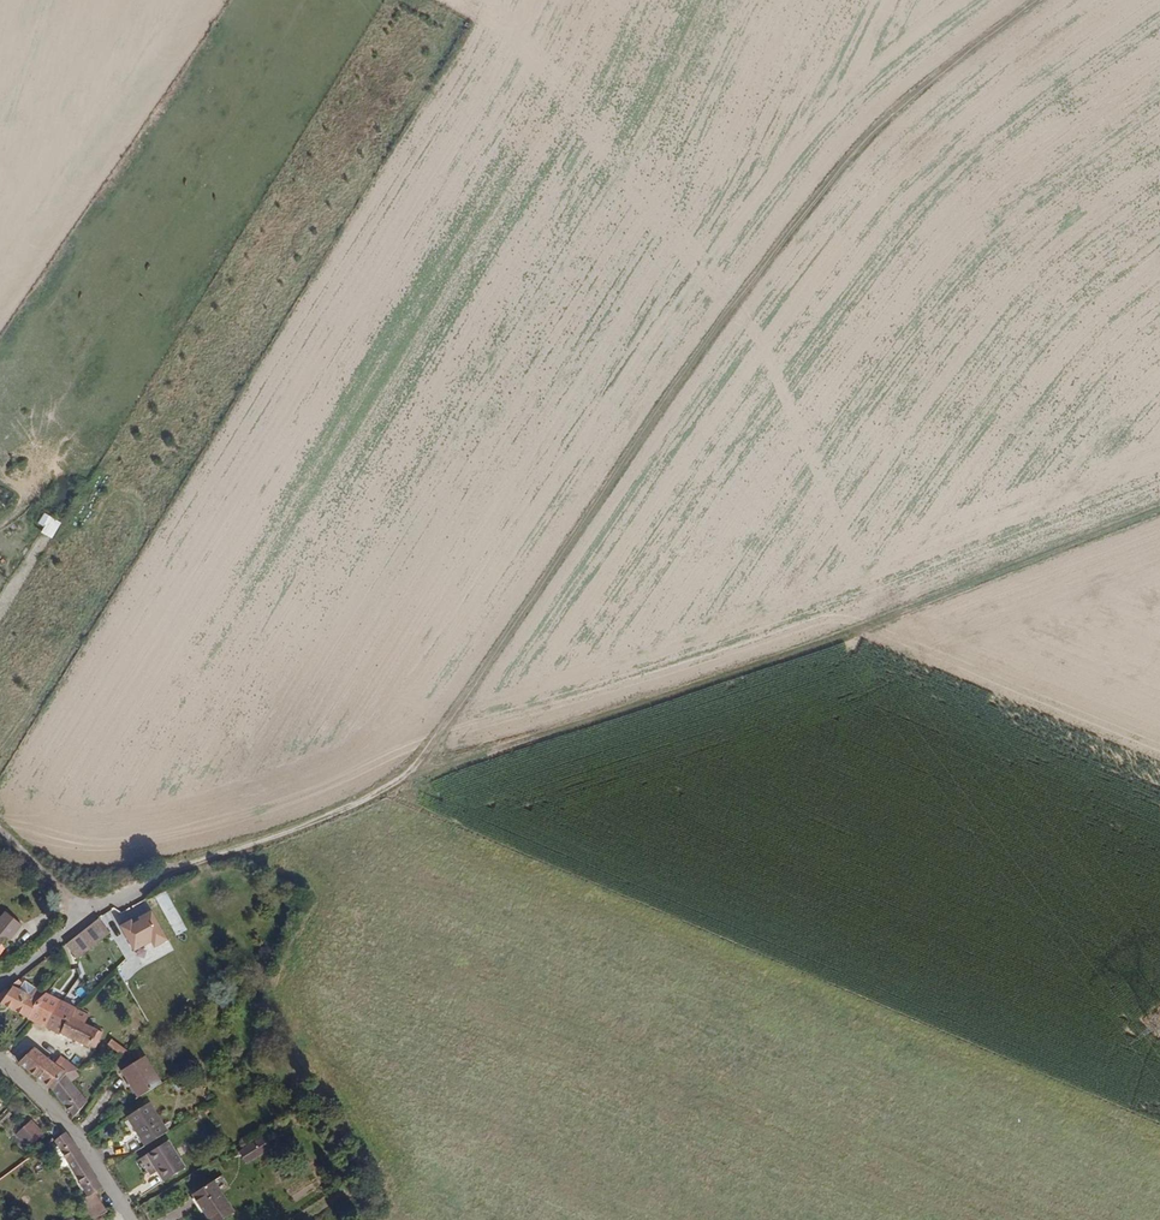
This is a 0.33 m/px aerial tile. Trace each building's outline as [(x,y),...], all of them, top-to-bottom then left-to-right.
[(54,537),(61,522),(43,514),(37,529),(54,537)] [(168,889),(156,894),(174,936),(186,930),(168,889)] [(131,960),(173,939),(151,896),(117,914),(109,919),(114,928),(128,954),(131,960)] [(3,953),(11,944),(6,940),(12,934),(15,936),(27,921),(11,908),(7,913),(0,907),(0,950),(3,953)] [(112,930),(112,929),(100,914),(66,940),(78,955),(112,930)] [(73,1014),(78,1006),(36,985),(29,994),(19,987),(24,981),(19,976),(12,982),(13,983),(10,988),(7,986),(0,991),(0,1000),(29,1015),(62,1031),(71,1014),(73,1014)] [(36,985),(26,978),(24,981),(19,987),(29,994),(36,985)] [(87,1021),(91,1012),(78,1006),(73,1014),(71,1014),(62,1031),(93,1045),(94,1044),(97,1045),(105,1030),(87,1021)] [(124,1053),(129,1047),(113,1036),(109,1042),(124,1053)] [(18,1059),(52,1086),(66,1069),(55,1061),(34,1044),(20,1058),(18,1059)] [(157,1084),(163,1081),(146,1052),(122,1066),(139,1096),(157,1084)] [(75,1067),(76,1065),(61,1054),(55,1061),(66,1069),(75,1067)] [(80,1073),(75,1067),(66,1069),(52,1086),(70,1106),(75,1114),(82,1105),(88,1099),(72,1080),(80,1073)] [(155,1104),(152,1098),(148,1101),(129,1112),(136,1123),(140,1130),(147,1142),(171,1128),(155,1104)] [(32,1146),(47,1133),(34,1120),(20,1133),(32,1146)] [(273,1138),(282,1132),(277,1124),(269,1130),(273,1138)] [(275,1142),(273,1138),(269,1130),(258,1136),(265,1149),(275,1142)] [(97,1188),(103,1184),(68,1132),(55,1141),(90,1194),(80,1201),(93,1219),(110,1209),(97,1188)] [(250,1158),(265,1149),(258,1136),(242,1146),(250,1158)] [(166,1178),(189,1165),(171,1137),(149,1151),(166,1178)] [(234,1212),(215,1179),(192,1193),(208,1219),(221,1219),(234,1212)]
